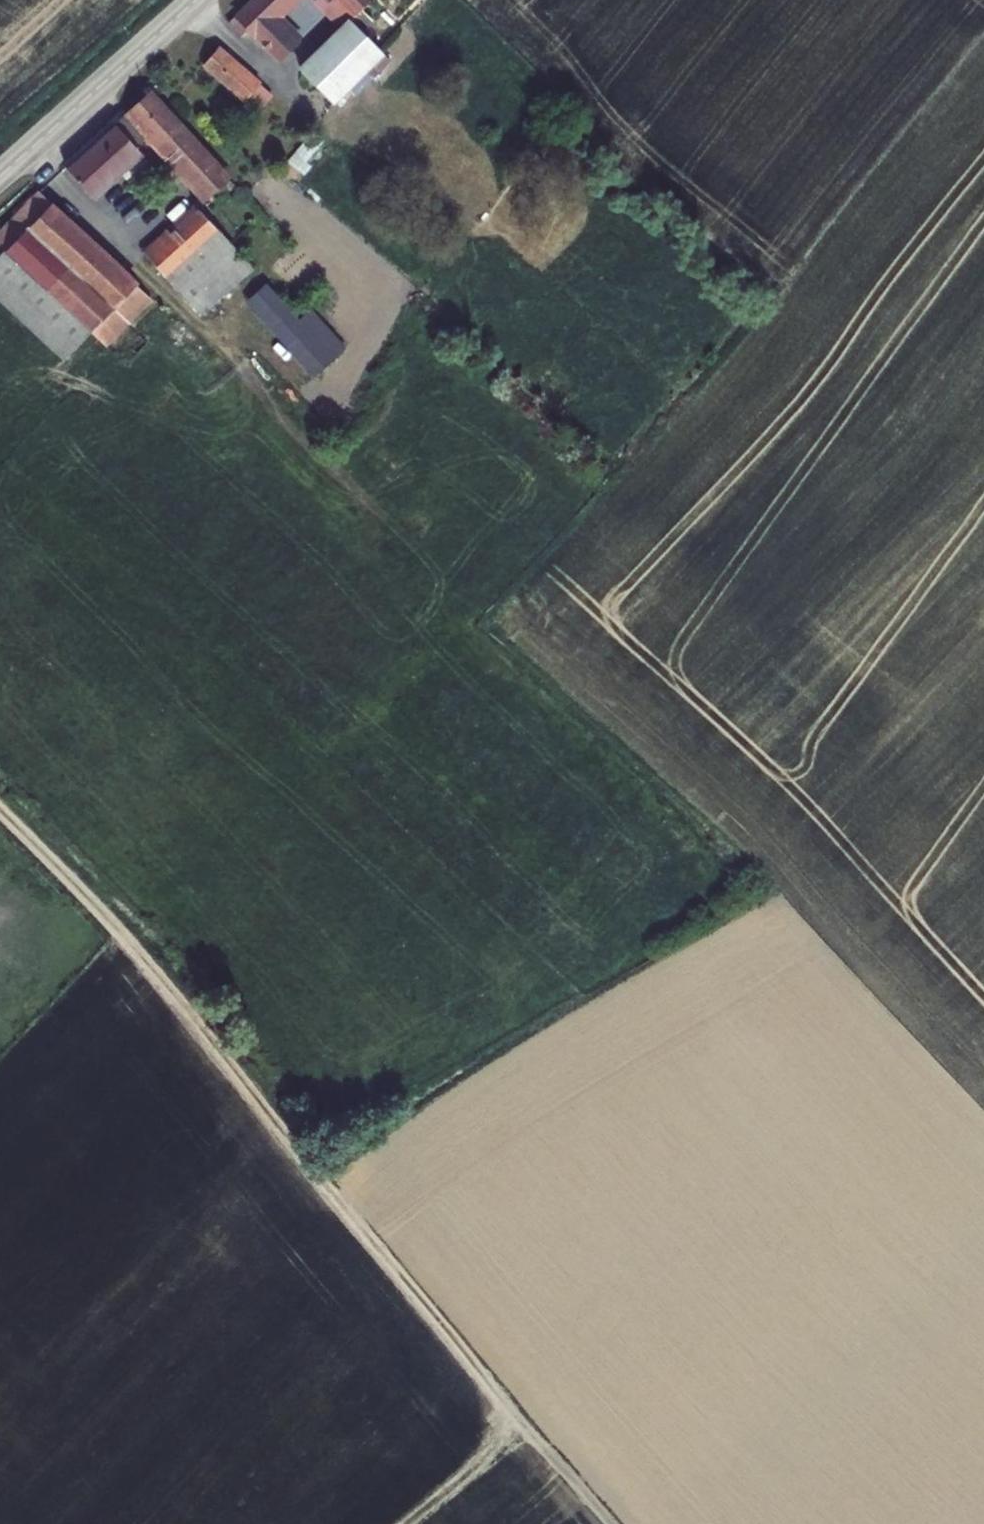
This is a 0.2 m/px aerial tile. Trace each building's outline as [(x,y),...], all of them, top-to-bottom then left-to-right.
[(233,33),(246,45),(255,37),(285,64),(306,44),(286,24),(308,0),(266,0),(233,33)] [(390,57),(369,36),(381,24),(371,14),(380,3),(377,0),(325,0),(333,8),(333,14),(350,33),(306,76),(348,117),(358,105),(352,96),(370,79),(377,83),(395,65),(390,57)] [(227,50),(207,70),(248,107),(267,87),(227,50)] [(214,208),(239,184),(154,97),(128,121),(159,152),(214,208)] [(159,152),(128,121),(118,129),(149,161),(159,152)] [(149,161),(118,129),(74,171),(103,204),(149,161)] [(0,241),(0,251),(12,263),(94,338),(111,352),(133,330),(158,304),(46,197),(0,241)] [(156,262),(176,285),(227,238),(206,214),(156,262)] [(216,322),(264,275),(227,238),(176,285),(216,322)] [(0,274),(0,303),(68,366),(94,338),(12,263),(0,274)] [(348,361),(302,313),(278,290),(259,305),(327,379),(348,361)] [(133,330),(111,352),(134,371),(157,349),(133,330)]
